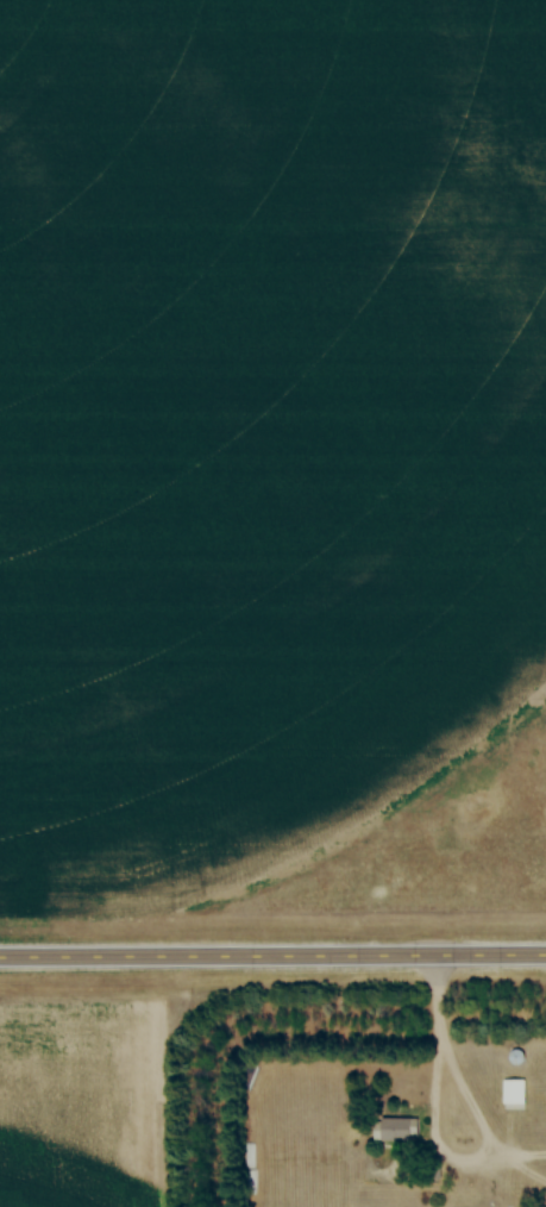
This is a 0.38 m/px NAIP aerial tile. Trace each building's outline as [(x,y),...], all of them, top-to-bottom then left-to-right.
[(528,1080),(504,1080),(504,1111),(528,1111),(528,1080)] [(382,1141),(419,1141),(419,1119),(382,1119),(382,1141)]
